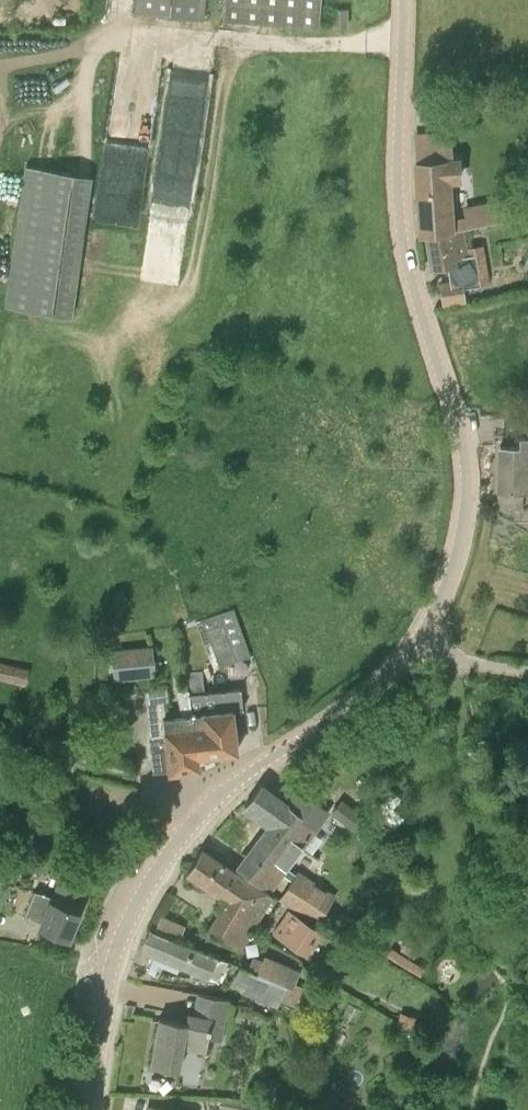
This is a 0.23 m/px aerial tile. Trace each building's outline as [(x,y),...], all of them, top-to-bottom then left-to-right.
[(203,20),(205,0),(136,0),(135,12),(203,20)] [(222,21),(319,27),(320,0),(224,0),(222,21)] [(335,8),(335,27),(346,27),(346,8),(335,8)] [(199,195),(212,70),(175,66),(161,191),(199,195)] [(451,229),(451,219),(451,181),(462,181),(462,161),(455,161),(455,135),(436,135),(436,162),(419,162),(419,233),(419,234),(426,233),(446,229),(446,230),(451,229)] [(92,169),(27,163),(26,167),(0,165),(0,303),(79,311),(92,169)] [(459,212),(461,227),(510,222),(508,207),(459,212)] [(465,252),(462,228),(461,228),(451,229),(446,230),(446,229),(426,233),(428,233),(432,269),(450,267),(452,282),(462,280),(463,284),(480,282),(476,251),(465,252)] [(444,303),(465,300),(463,284),(462,280),(452,282),(441,284),(444,303)] [(519,436),(519,445),(500,445),(498,504),(510,505),(510,508),(522,508),(522,492),(527,492),(527,436),(519,436)] [(213,669),(236,661),(251,655),(234,608),(196,621),(213,669)] [(119,678),(154,674),(151,647),(116,651),(119,678)] [(0,662),(0,679),(26,685),(29,668),(0,662)] [(241,688),(204,692),(202,670),(186,672),(188,689),(196,755),(197,755),(237,750),(232,709),(243,708),(241,688)] [(196,755),(188,689),(186,672),(188,690),(178,691),(181,716),(167,718),(163,688),(144,691),(150,735),(149,735),(154,772),(169,770),(169,771),(193,768),(198,761),(197,755),(196,755)] [(110,713),(99,725),(110,735),(121,723),(110,713)] [(300,848),(327,809),(325,807),(324,808),(297,788),(286,804),(261,785),(245,806),(271,825),(239,869),(269,890),(299,847),(300,848)] [(403,817),(393,808),(401,798),(389,787),(380,797),(378,796),(369,807),(394,828),(403,817)] [(355,828),(363,817),(341,801),(332,812),(355,828)] [(239,948),(256,919),(270,896),(202,849),(186,874),(227,900),(208,932),(239,948)] [(279,900),(317,924),(335,896),(297,872),(279,900)] [(41,922),(41,925),(68,936),(78,912),(68,908),(77,887),(59,879),(51,896),(34,891),(24,915),(41,922)] [(305,952),(320,929),(290,909),(275,930),(305,952)] [(164,913),(160,922),(181,931),(185,923),(164,913)] [(188,944),(188,945),(151,928),(142,948),(209,976),(213,966),(224,970),(228,959),(188,944)] [(408,937),(400,949),(413,957),(421,945),(408,937)] [(253,955),(248,969),(241,966),(235,977),(248,983),(248,984),(248,985),(245,991),(277,1004),(278,1005),(286,985),(258,973),(263,959),(253,955)] [(286,985),(292,988),(294,982),(300,969),(265,955),(263,959),(258,973),(286,985)] [(398,1022),(417,1028),(420,1018),(401,1011),(398,1022)] [(206,1052),(208,1038),(223,1041),(227,1019),(192,1014),(187,1013),(186,1022),(159,1017),(151,1065),(179,1070),(183,1048),(206,1052)]
